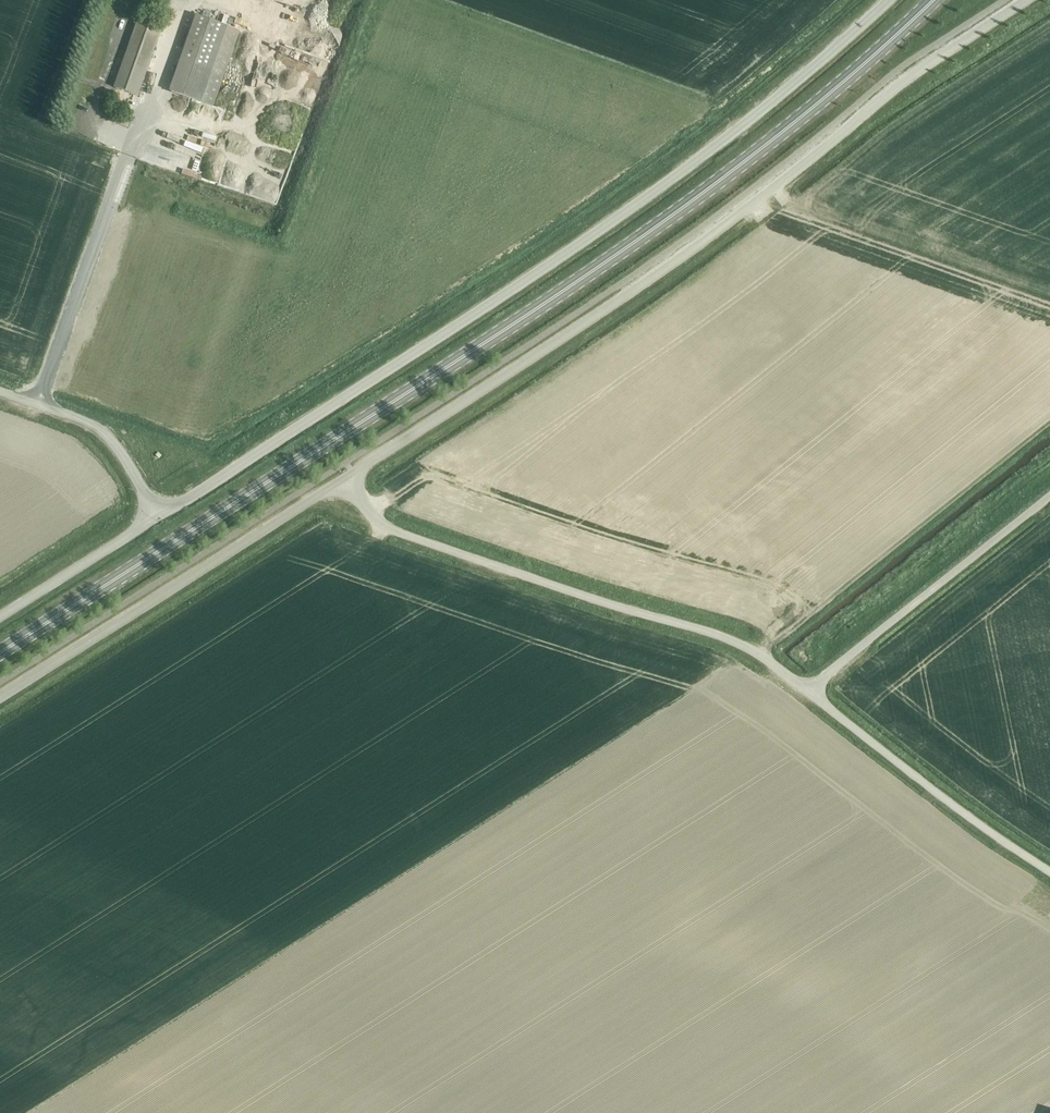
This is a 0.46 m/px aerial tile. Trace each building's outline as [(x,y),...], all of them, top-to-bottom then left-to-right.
[(212,107),(239,31),(196,16),(169,91),(212,107)] [(137,23),(114,88),(137,96),(161,31),(137,23)] [(286,95),(301,53),(274,44),(259,85),(286,95)] [(436,385),(447,379),(443,374),(433,381),(436,385)]
